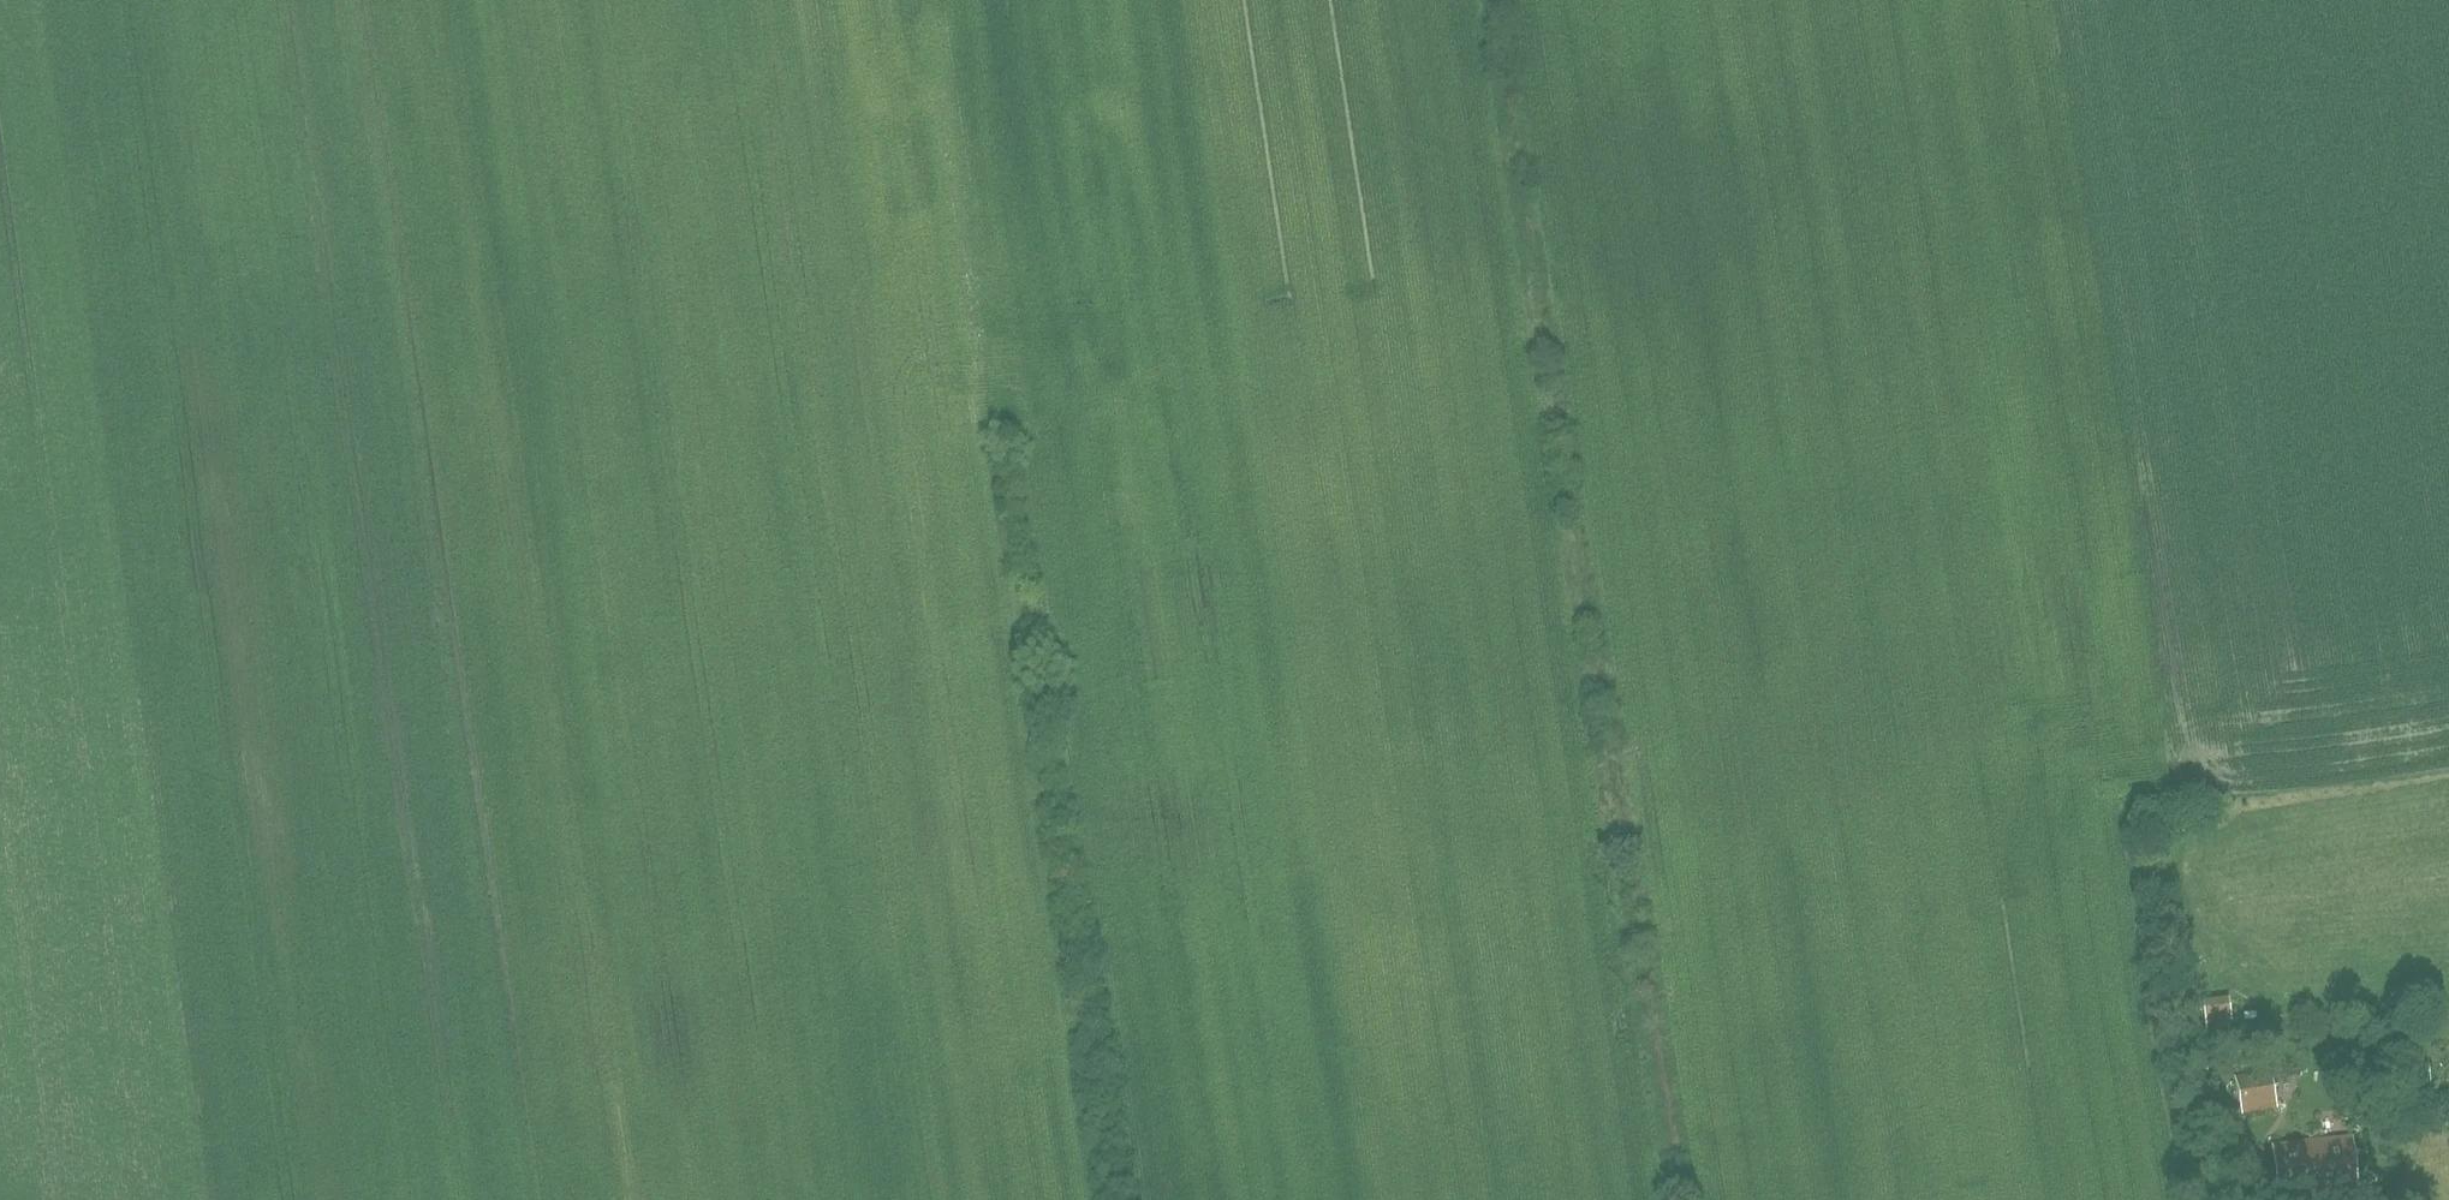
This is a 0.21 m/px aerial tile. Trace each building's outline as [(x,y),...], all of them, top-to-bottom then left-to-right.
[(2191,1010),(2193,1030),(2224,1025),(2221,1006),(2191,1010)] [(2231,1111),(2277,1108),(2275,1075),(2228,1079),(2231,1111)] [(2370,1192),(2364,1139),(2279,1149),(2285,1199),(2300,1199),(2370,1192)]
